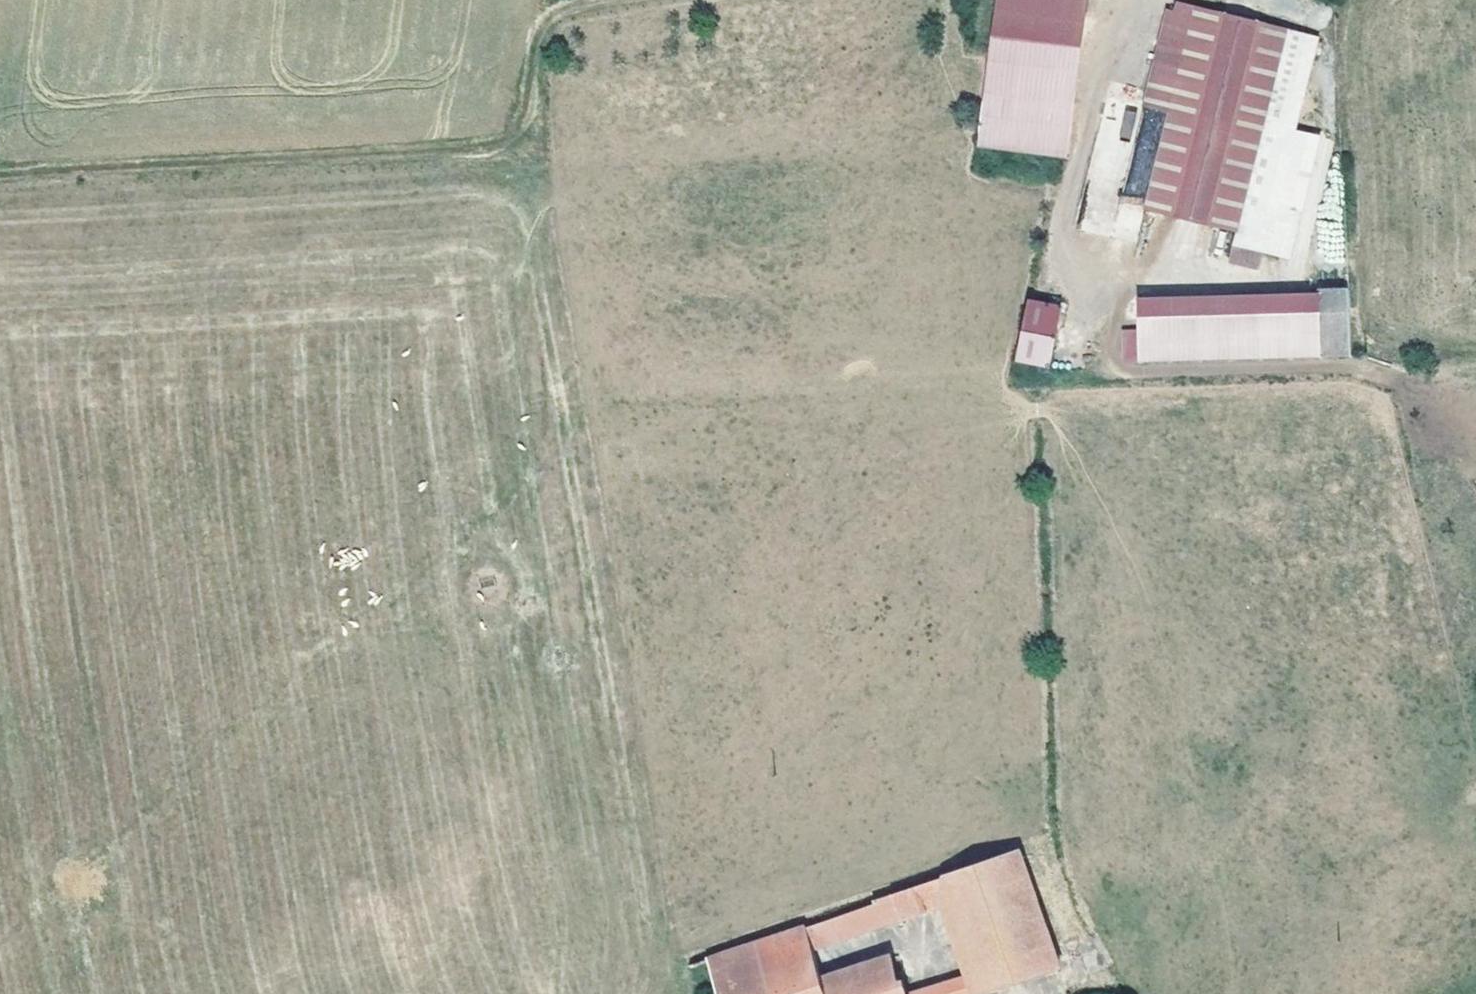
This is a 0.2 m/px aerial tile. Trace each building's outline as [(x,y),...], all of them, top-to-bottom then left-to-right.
[(979,131),(1068,142),(1085,0),(994,0),(979,131)] [(1191,0),(1179,0),(1177,9),(1169,6),(1145,102),(1170,108),(1145,208),(1237,231),(1231,258),(1261,265),(1264,250),(1236,243),(1290,25),(1191,0)] [(1321,33),(1290,25),(1236,243),(1264,250),(1288,256),(1318,135),(1297,129),(1321,33)] [(1318,287),(1138,293),(1141,359),(1321,353),(1318,287)] [(1058,300),(1026,295),(1015,360),(1047,366),(1058,300)] [(814,966),(805,934),(935,891),(953,948),(960,965),(928,976),(935,993),(951,993),(1055,960),(1015,844),(869,890),(870,895),(685,956),(695,993),(906,993),(902,984),(897,967),(893,969),(884,944),(838,958),(841,969),(817,975),(814,966)] [(922,958),(928,976),(960,965),(953,948),(922,958)] [(838,958),(814,966),(817,975),(841,969),(838,958)] [(928,976),(902,984),(906,993),(935,993),(928,976)]
